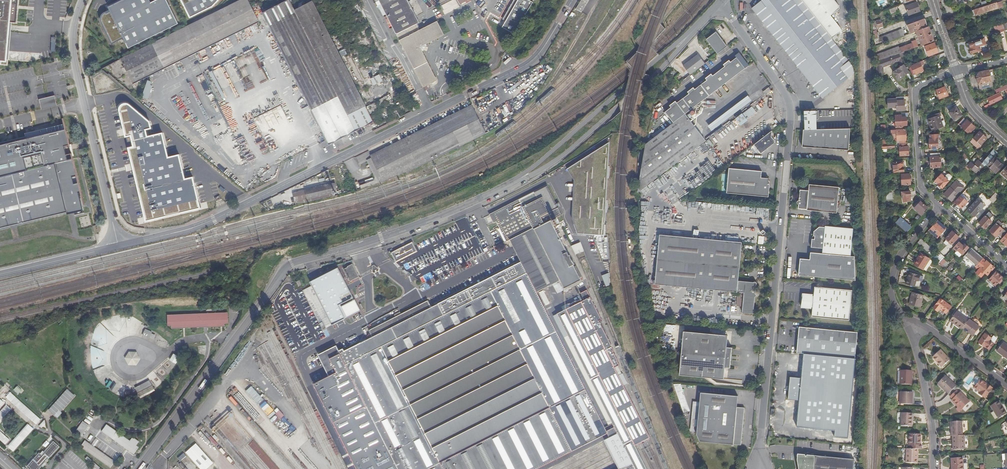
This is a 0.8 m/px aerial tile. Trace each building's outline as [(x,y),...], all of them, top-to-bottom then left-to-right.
[(5,61),(8,23),(14,23),(16,0),(0,0),(0,61),(5,61)] [(128,48),(178,24),(166,0),(156,0),(150,3),(149,0),(123,0),(108,7),(110,10),(102,14),(101,17),(101,19),(103,21),(114,43),(124,38),(128,48)] [(122,57),(135,83),(260,22),(250,0),(239,0),(122,57)] [(217,0),(182,0),(191,18),(209,10),(217,0)] [(312,0),(311,0),(293,8),(290,0),(285,0),(261,11),(329,144),(373,122),(312,0)] [(420,22),(408,0),(381,0),(425,86),(438,80),(422,47),(445,35),(439,23),(437,22),(421,31),(417,24),(420,22)] [(510,37),(529,10),(534,0),(520,0),(518,4),(500,30),(510,37)] [(576,8),(581,11),(588,0),(581,0),(576,8)] [(853,69),(832,42),(799,0),(774,0),(759,11),(755,5),(751,8),(754,13),(764,20),(762,23),(762,24),(771,30),(769,32),(784,45),(785,44),(801,65),(797,68),(820,98),(853,72),(853,69)] [(755,5),(759,11),(774,0),(762,0),(755,5)] [(832,42),(842,35),(841,32),(831,19),(840,12),(840,10),(832,0),(799,0),(832,42)] [(916,3),(905,7),(908,15),(919,11),(916,3)] [(974,10),(975,15),(976,15),(996,8),(994,3),(982,7),(974,10)] [(764,20),(754,13),(762,23),(764,20)] [(907,25),(910,34),(916,31),(927,27),(924,19),(907,25)] [(762,24),(769,32),(771,30),(762,24)] [(927,27),(916,31),(918,37),(919,37),(920,40),(919,40),(921,45),(924,44),(927,43),(933,41),(932,37),(935,36),(933,29),(929,30),(928,27),(927,27)] [(878,39),(880,45),(904,36),(902,30),(878,39)] [(784,45),(769,32),(797,68),(801,65),(785,44),(784,45)] [(717,56),(727,48),(716,33),(706,41),(717,56)] [(970,48),(969,49),(971,53),(986,48),(983,38),(969,42),(970,48)] [(874,55),(875,63),(904,52),(918,47),(916,40),(911,42),(912,44),(899,49),(898,46),(874,55)] [(937,53),(933,41),(927,43),(928,45),(925,47),(928,56),(937,53)] [(875,63),(876,75),(883,75),(883,67),(896,63),(900,67),(892,72),(897,80),(909,73),(903,65),(900,57),(905,56),(904,52),(875,63)] [(667,111),(675,122),(687,114),(750,66),(740,53),(737,56),(738,58),(732,62),(731,60),(725,65),(726,67),(714,76),(713,74),(707,78),(708,80),(697,89),(695,87),(689,91),(691,93),(679,102),(677,100),(671,104),(673,106),(667,111)] [(690,76),(705,65),(698,55),(683,66),(690,76)] [(912,66),(912,65),(909,66),(914,80),(917,79),(914,73),(923,69),(922,64),(924,63),(923,60),(920,61),(921,62),(912,66)] [(992,87),(989,70),(976,73),(978,85),(979,85),(980,90),(992,87)] [(380,74),(372,78),(375,85),(383,81),(380,74)] [(152,85),(153,81),(149,80),(143,97),(150,99),(154,85),(152,85)] [(771,90),(768,87),(763,92),(765,95),(771,90)] [(939,99),(948,96),(945,88),(936,91),(939,99)] [(1002,99),(999,93),(997,94),(992,96),(987,99),(990,104),(1002,99)] [(42,109),(58,105),(56,95),(40,99),(42,109)] [(904,98),(896,98),(896,100),(888,100),(888,101),(887,101),(887,108),(893,108),(893,109),(897,109),(897,111),(904,111),(904,98)] [(412,111),(416,109),(412,101),(407,103),(412,111)] [(127,148),(144,222),(200,209),(192,177),(184,179),(179,156),(168,158),(162,133),(147,137),(145,130),(150,129),(149,122),(128,105),(123,104),(120,106),(118,110),(125,137),(130,136),(132,147),(127,148)] [(372,163),(380,180),(381,182),(487,132),(473,104),(368,155),(372,163)] [(954,121),(961,117),(955,108),(949,112),(954,121)] [(668,128),(649,142),(640,192),(707,141),(687,114),(675,122),(668,128)] [(932,131),(942,127),(938,115),(934,116),(934,117),(928,119),(932,131)] [(895,116),(896,127),(902,127),(902,126),(906,126),(906,118),(901,118),(901,116),(895,116)] [(963,119),(958,125),(969,135),(975,128),(967,121),(966,122),(963,119)] [(65,125),(26,134),(26,138),(27,140),(0,146),(0,229),(68,213),(68,214),(83,211),(78,193),(81,192),(73,160),(68,161),(64,147),(69,145),(65,125)] [(848,150),(849,128),(804,128),(802,145),(848,150)] [(899,144),(906,143),(905,130),(891,131),(891,141),(899,141),(899,144)] [(761,155),(774,145),(775,144),(775,142),(772,138),(772,131),(757,143),(754,145),(761,155)] [(980,145),(987,139),(979,132),(973,139),(980,145)] [(929,135),(929,140),(929,150),(938,149),(937,139),(940,139),(940,135),(929,135)] [(26,138),(0,144),(0,146),(27,140),(26,138)] [(980,145),(973,139),(970,142),(977,148),(980,145)] [(906,147),(899,148),(900,156),(908,156),(908,147),(906,147)] [(989,155),(993,158),(994,158),(999,153),(994,149),(989,155)] [(941,168),(940,153),(938,153),(930,154),(931,168),(941,168)] [(993,158),(987,166),(996,173),(1003,166),(994,158),(993,158)] [(892,163),(893,172),(902,172),(902,162),(892,163)] [(970,162),(967,165),(977,174),(981,171),(970,162)] [(374,182),(380,180),(372,163),(366,166),(374,182)] [(766,189),(767,186),(767,178),(761,177),(761,172),(730,169),(728,193),(768,197),(768,190),(766,189)] [(901,175),(901,185),(910,184),(909,174),(901,175)] [(938,184),(937,185),(942,189),(948,181),(941,175),(935,181),(938,184)] [(952,202),(963,188),(956,181),(944,195),(952,202)] [(839,188),(809,185),(808,191),(799,190),(798,198),(800,198),(799,201),(797,201),(796,202),(796,203),(796,204),(797,205),(798,205),(797,209),(806,210),(806,211),(836,214),(839,188)] [(497,222),(507,242),(511,240),(534,228),(564,284),(581,277),(552,220),(561,216),(560,213),(563,211),(559,203),(557,203),(548,186),(490,215),(494,223),(497,222)] [(983,195),(993,203),(999,197),(989,188),(983,195)] [(909,192),(902,192),(902,203),(910,202),(910,199),(911,199),(909,192)] [(962,208),(967,202),(960,196),(955,202),(962,208)] [(918,214),(920,216),(924,213),(923,212),(927,208),(920,202),(914,209),(918,214)] [(974,217),(981,210),(974,204),(967,211),(974,217)] [(986,230),(995,219),(989,213),(979,223),(986,230)] [(896,222),(907,232),(911,228),(903,221),(904,220),(901,217),(896,222)] [(936,221),(928,231),(936,238),(945,229),(936,221)] [(998,221),(989,231),(996,238),(998,236),(1002,239),(1006,233),(1006,228),(1004,231),(999,227),(1002,224),(998,221)] [(823,248),(823,252),(851,255),(853,228),(825,225),(825,227),(820,226),(814,231),(814,235),(815,235),(815,239),(813,239),(812,239),(811,247),(823,248)] [(511,240),(521,262),(537,294),(561,281),(534,228),(511,240)] [(945,239),(952,244),(958,237),(951,231),(945,239)] [(740,280),(743,245),(743,243),(682,237),(661,234),(657,283),(740,292),(739,306),(745,306),(744,312),(755,313),(756,297),(755,295),(757,292),(758,282),(740,280)] [(572,245),(576,255),(585,251),(581,242),(572,245)] [(958,242),(953,248),(956,251),(957,250),(962,255),(968,247),(965,244),(963,246),(958,242)] [(413,243),(392,253),(396,262),(417,251),(413,243)] [(930,250),(928,253),(939,263),(943,259),(944,258),(939,253),(938,254),(936,256),(935,255),(930,250)] [(801,263),(800,263),(799,275),(856,280),(855,255),(851,255),(823,252),(811,251),(810,259),(806,258),(806,260),(801,263)] [(970,251),(964,258),(975,268),(977,265),(981,261),(970,251)] [(933,261),(929,259),(921,254),(913,265),(922,270),(923,269),(926,271),(933,261)] [(983,258),(981,261),(977,265),(978,265),(975,268),(978,270),(976,272),(979,275),(983,271),(985,272),(987,275),(994,267),(986,260),(986,261),(984,259),(983,258)] [(432,307),(372,337),(344,351),(343,349),(339,350),(336,345),(319,354),(330,376),(314,384),(356,468),(541,468),(609,435),(537,294),(521,262),(432,307)] [(344,269),(348,278),(350,281),(350,282),(359,277),(353,264),(347,267),(348,267),(344,269)] [(914,286),(915,282),(919,282),(921,275),(910,272),(907,284),(914,286)] [(995,286),(998,283),(999,281),(1003,278),(996,272),(988,280),(991,282),(995,286)] [(332,290),(350,281),(348,278),(331,287),(332,290)] [(319,292),(328,311),(340,305),(332,290),(331,287),(319,292)] [(812,309),(811,317),(849,321),(851,291),(814,287),(813,296),(802,295),(803,302),(800,308),(812,309)] [(636,448),(640,446),(647,442),(652,440),(616,369),(621,367),(619,362),(614,352),(615,351),(613,348),(614,348),(600,322),(603,320),(591,298),(587,290),(581,293),(584,300),(556,313),(567,334),(608,416),(611,422),(623,446),(627,454),(631,463),(619,468),(647,468),(636,448)] [(542,292),(541,293),(547,305),(550,303),(547,295),(544,296),(542,292)] [(909,304),(920,307),(923,295),(913,292),(909,304)] [(940,299),(933,308),(938,312),(940,310),(946,315),(952,307),(940,299)] [(369,331),(372,337),(432,307),(429,300),(369,331)] [(950,320),(962,329),(962,328),(969,320),(957,311),(950,320)] [(228,312),(168,314),(168,327),(228,325),(228,312)] [(969,320),(962,328),(973,336),(980,327),(969,319),(969,320)] [(798,328),(796,354),(802,354),(854,359),(856,334),(798,328)] [(146,329),(144,334),(150,337),(152,332),(146,329)] [(734,346),(727,346),(728,335),(686,331),(682,373),(723,378),(724,366),(732,367),(734,346)] [(985,347),(989,350),(997,339),(993,336),(992,338),(985,333),(978,342),(985,347)] [(567,334),(562,336),(606,424),(611,422),(608,416),(567,334)] [(1003,342),(997,351),(1006,359),(1006,345),(1003,342)] [(91,367),(110,366),(110,354),(103,354),(103,350),(96,350),(95,345),(91,345),(91,367)] [(933,357),(942,368),(950,360),(941,350),(933,357)] [(127,365),(139,365),(139,352),(127,351),(127,365)] [(170,360),(176,364),(180,357),(174,354),(170,360)] [(847,439),(854,359),(802,354),(800,378),(789,377),(787,400),(798,401),(796,425),(834,429),(833,438),(847,439)] [(900,371),(900,385),(911,385),(911,371),(900,371)] [(937,384),(948,395),(956,386),(945,375),(937,384)] [(980,394),(986,399),(993,389),(988,385),(981,380),(981,379),(978,377),(976,377),(975,378),(976,380),(974,383),(977,385),(975,388),(981,392),(980,394)] [(150,380),(135,388),(141,398),(156,390),(150,380)] [(14,390),(19,395),(23,390),(18,385),(14,390)] [(248,392),(256,401),(262,397),(254,387),(248,392)] [(68,389),(48,410),(57,417),(76,396),(68,389)] [(958,408),(956,409),(959,412),(970,402),(961,392),(959,394),(957,391),(950,397),(953,400),(951,401),(958,408)] [(6,396),(36,424),(41,420),(11,392),(6,396)] [(744,407),(737,406),(737,395),(704,392),(700,441),(741,445),(744,407)] [(913,393),(901,393),(900,405),(912,405),(913,393)] [(1000,419),(1006,414),(1006,413),(999,401),(991,407),(1000,419)] [(11,409),(7,404),(0,412),(0,422),(11,409)] [(912,414),(901,413),(900,426),(911,427),(912,414)] [(77,431),(83,435),(90,425),(83,421),(77,431)] [(950,422),(950,436),(952,436),(962,436),(962,421),(950,422)] [(29,424),(8,447),(13,451),(34,429),(29,424)] [(107,425),(102,432),(134,454),(139,447),(107,425)] [(0,429),(0,440),(5,444),(10,438),(0,429)] [(910,446),(909,449),(917,449),(921,450),(921,446),(919,446),(920,435),(908,435),(908,446),(910,446)] [(962,436),(952,436),(953,451),(964,450),(963,436),(962,436)] [(619,464),(607,439),(552,466),(546,468),(609,468),(619,464)] [(28,468),(39,468),(60,447),(53,441),(27,468),(28,468)] [(86,442),(81,448),(111,468),(115,462),(86,442)] [(186,453),(201,468),(208,468),(214,463),(196,444),(186,453)] [(917,464),(917,449),(909,449),(906,449),(905,464),(917,464)] [(855,460),(803,455),(801,455),(799,457),(798,459),(800,467),(802,467),(802,468),(854,468),(855,460)] [(963,459),(951,460),(952,468),(963,468),(963,459)]
